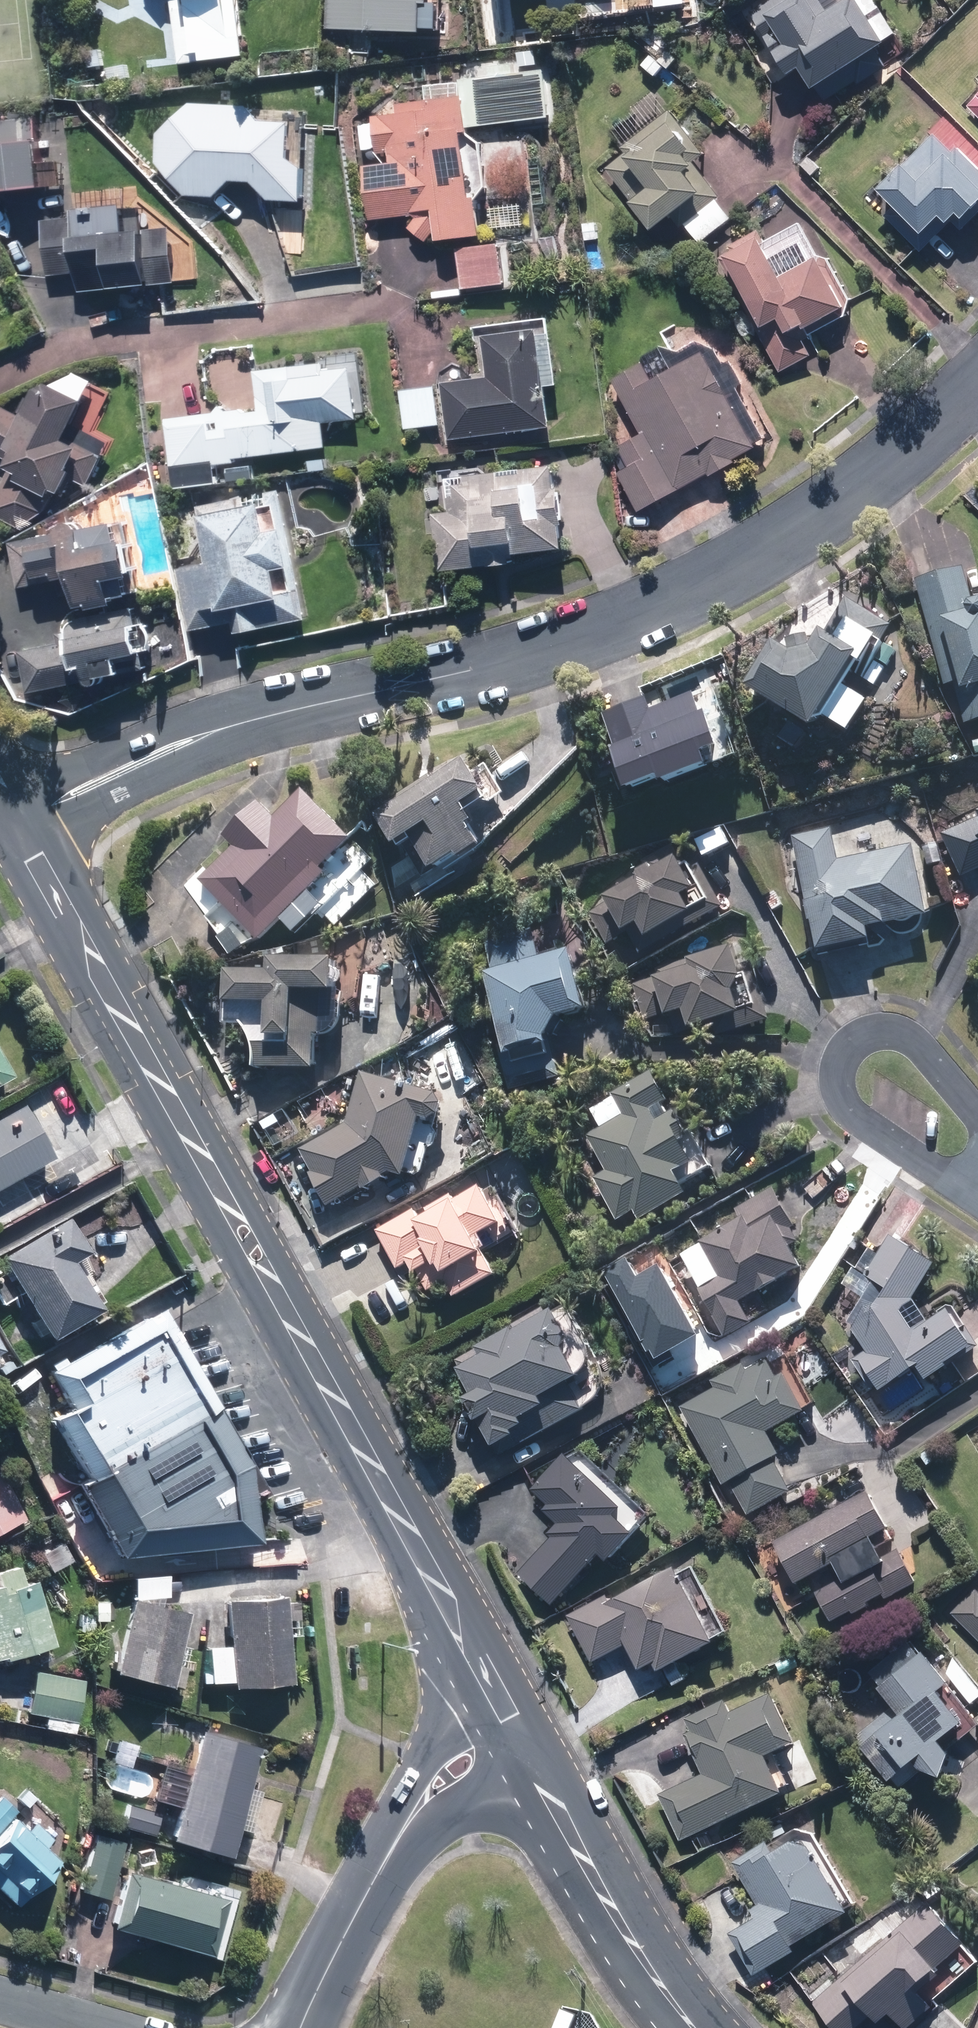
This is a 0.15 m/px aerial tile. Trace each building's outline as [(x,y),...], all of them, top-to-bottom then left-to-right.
[(174,3),(179,62),(246,56),(241,0),(170,0),(174,3)] [(326,25),(440,30),(441,0),(327,0),(326,25)] [(816,90),(890,46),(886,39),(896,33),(884,13),(874,19),(862,0),(853,0),(829,14),(821,0),(764,0),(751,7),(792,75),(803,69),(816,90)] [(398,114),(373,117),(377,152),(390,151),(392,164),(367,166),(372,221),(436,214),(439,240),(487,235),(482,197),(476,197),(469,133),(473,133),(472,127),(550,118),(545,72),(459,81),(461,97),(397,103),(398,114)] [(969,106),(977,114),(977,97),(969,106)] [(175,120),(161,134),(160,163),(187,194),(203,181),(217,195),(232,183),(259,183),(272,198),(303,200),(304,169),(295,159),(296,121),(259,120),(249,109),(232,121),(175,120)] [(700,243),(732,219),(717,199),(722,195),(696,161),(705,154),(671,110),(622,149),(626,154),(607,169),(656,232),(676,217),(682,226),(685,224),(700,243)] [(45,114),(0,116),(0,189),(62,187),(61,168),(47,169),(45,114)] [(959,144),(953,150),(939,135),(882,189),(924,234),(942,216),(949,224),(961,213),(968,220),(977,211),(977,164),(959,144)] [(179,283),(173,228),(130,232),(128,206),(73,211),(74,219),(44,222),(49,277),(78,274),(80,293),(179,283)] [(805,356),(814,352),(807,336),(856,315),(829,253),(822,256),(806,221),(768,238),(764,230),(725,247),(781,375),(808,363),(805,356)] [(506,243),(458,245),(460,284),(508,282),(506,243)] [(450,441),(552,433),(548,387),(562,386),(558,328),(485,334),(488,380),(445,383),(450,441)] [(646,363),(614,379),(641,434),(618,445),(629,467),(619,472),(638,511),(765,448),(715,346),(653,377),(646,363)] [(257,460),(329,449),(326,426),(368,419),(359,354),(265,368),(271,408),(169,423),(177,483),(259,471),(257,460)] [(79,372),(42,388),(36,398),(31,396),(20,415),(0,404),(0,456),(10,462),(7,466),(22,475),(20,479),(53,498),(57,491),(63,494),(72,478),(89,488),(116,440),(94,427),(114,392),(79,372)] [(403,391),(405,428),(444,425),(442,388),(403,391)] [(440,473),(444,568),(568,563),(564,468),(440,473)] [(178,569),(192,633),(235,624),(237,633),(312,617),(285,489),(198,507),(209,562),(178,569)] [(80,613),(134,604),(130,579),(140,577),(133,537),(123,538),(120,523),(15,542),(23,589),(74,580),(80,613)] [(977,563),(915,581),(946,688),(954,686),(965,724),(977,720),(977,568),(977,563)] [(850,672),(881,691),(891,674),(886,671),(900,648),(874,632),(884,616),(850,595),(825,634),(794,634),(787,646),(773,637),(744,684),(815,728),(824,713),(849,728),(867,699),(842,684),(850,672)] [(102,680),(148,673),(140,615),(67,625),(68,633),(64,633),(65,639),(69,638),(70,644),(24,650),(29,689),(90,681),(91,688),(102,686),(102,680)] [(667,784),(740,757),(724,711),(697,721),(692,705),(673,712),(666,695),(607,717),(619,749),(615,750),(629,787),(663,774),(667,784)] [(397,848),(415,838),(420,847),(433,870),(455,857),(461,867),(492,849),(472,814),(498,799),(470,749),(372,805),(397,848)] [(199,886),(260,942),(356,840),(304,792),(280,817),(261,799),(226,836),(236,846),(199,886)] [(944,831),(964,875),(977,869),(977,815),(944,831)] [(870,929),(932,916),(915,840),(839,856),(831,820),(791,829),(818,952),(872,940),(870,929)] [(940,828),(924,830),(928,865),(944,863),(940,828)] [(656,952),(726,909),(695,859),(684,866),(675,852),(605,895),(627,930),(639,923),(656,952)] [(553,1035),(563,1016),(587,1012),(576,944),(539,950),(535,931),(487,939),(492,974),(489,975),(508,1090),(560,1081),(553,1035)] [(716,1035),(770,1019),(757,976),(744,980),(734,947),(694,959),(696,965),(631,984),(642,1023),(684,1011),(689,1028),(712,1021),(716,1035)] [(226,1025),(247,1025),(257,1044),(257,1068),(320,1069),(320,1053),(339,1053),(340,993),(335,993),(335,958),(273,956),(272,971),(227,970),(226,1025)] [(412,1012),(414,973),(395,972),(394,1011),(412,1012)] [(10,1078),(0,1060),(0,1083),(10,1078)] [(602,1127),(589,1135),(609,1169),(594,1178),(619,1222),(636,1212),(641,1220),(691,1192),(686,1183),(713,1168),(656,1069),(613,1094),(614,1097),(592,1109),(602,1127)] [(331,1208),(412,1163),(426,1122),(437,1126),(447,1099),(362,1072),(350,1123),(300,1150),(331,1208)] [(51,1162),(20,1107),(0,1118),(0,1191),(51,1162)] [(415,1207),(377,1228),(400,1270),(410,1265),(414,1272),(434,1260),(455,1298),(499,1273),(488,1254),(522,1235),(487,1174),(419,1212),(415,1207)] [(804,1237),(775,1185),(736,1207),(743,1219),(680,1254),(726,1336),(771,1311),(761,1293),(806,1268),(792,1244),(804,1237)] [(66,1220),(0,1260),(0,1267),(45,1343),(99,1310),(71,1265),(87,1255),(66,1220)] [(936,1263),(891,1233),(869,1280),(872,1282),(849,1323),(867,1349),(855,1357),(880,1393),(919,1367),(929,1381),(951,1366),(949,1363),(977,1344),(950,1304),(914,1328),(903,1310),(915,1302),(936,1263)] [(465,1398),(497,1457),(517,1446),(596,1404),(546,1311),(455,1359),(474,1394),(465,1398)] [(250,1471),(158,1312),(27,1386),(126,1558),(248,1548),(250,1471)] [(766,1352),(711,1382),(714,1386),(681,1404),(726,1487),(731,1485),(748,1516),(797,1489),(779,1454),(781,1453),(769,1430),(808,1409),(787,1371),(779,1375),(766,1352)] [(518,1571),(553,1605),(601,1555),(609,1563),(652,1518),(577,1444),(533,1489),(549,1505),(543,1511),(558,1525),(548,1535),(551,1538),(518,1571)] [(26,1521),(0,1469),(0,1533),(26,1521)] [(850,1613),(852,1615),(871,1606),(869,1604),(884,1597),(885,1600),(916,1585),(899,1548),(886,1554),(878,1536),(890,1530),(871,1491),(771,1538),(794,1587),(833,1568),(840,1582),(816,1594),(830,1622),(850,1613)] [(62,1543),(40,1555),(51,1575),(73,1562),(62,1543)] [(665,1667),(673,1687),(688,1680),(679,1661),(727,1640),(693,1562),(569,1616),(590,1664),(630,1647),(640,1670),(655,1663),(658,1670),(665,1667)] [(51,1650),(35,1583),(22,1586),(18,1568),(0,1572),(0,1662),(51,1650)] [(166,1577),(130,1579),(132,1600),(167,1598),(166,1577)] [(953,1612),(977,1637),(977,1586),(953,1612)] [(229,1689),(289,1685),(285,1639),(298,1638),(296,1604),(283,1605),(282,1597),(223,1601),(226,1647),(204,1649),(207,1687),(229,1686),(229,1689)] [(179,1690),(188,1649),(180,1647),(187,1615),(130,1602),(123,1635),(116,1634),(107,1671),(115,1673),(113,1679),(170,1692),(170,1688),(179,1690)] [(977,1731),(977,1721),(948,1686),(952,1682),(913,1638),(872,1674),(882,1687),(879,1690),(902,1715),(894,1722),(886,1712),(855,1739),(892,1780),(902,1771),(879,1745),(883,1741),(906,1767),(917,1757),(937,1779),(961,1758),(945,1740),(952,1733),(963,1745),(977,1731)] [(943,1669),(973,1704),(977,1699),(977,1688),(954,1660),(943,1669)] [(32,1671),(26,1713),(44,1716),(42,1733),(73,1738),(81,1678),(32,1671)] [(769,1755),(796,1742),(773,1692),(732,1711),(726,1698),(686,1717),(692,1729),(687,1731),(706,1773),(659,1794),(680,1839),(785,1791),(769,1755)] [(248,1787),(258,1749),(198,1733),(168,1843),(228,1860),(235,1832),(249,1836),(261,1791),(248,1787)] [(133,1742),(112,1741),(110,1767),(131,1768),(133,1742)] [(0,1797),(0,1829),(17,1810),(0,1796),(0,1797)] [(159,1812),(127,1805),(122,1832),(154,1838),(159,1812)] [(21,1813),(0,1833),(0,1894),(15,1909),(66,1859),(21,1813)] [(794,1946),(858,1908),(808,1823),(736,1864),(759,1904),(751,1909),(756,1918),(730,1932),(755,1975),(796,1951),(794,1946)] [(210,1959),(227,1903),(124,1871),(107,1928),(210,1959)] [(902,2027),(906,2027),(925,2011),(911,1994),(969,1944),(931,1900),(809,2004),(830,2027),(854,2027),(870,2014),(882,2027),(893,2018),(902,2027)]
